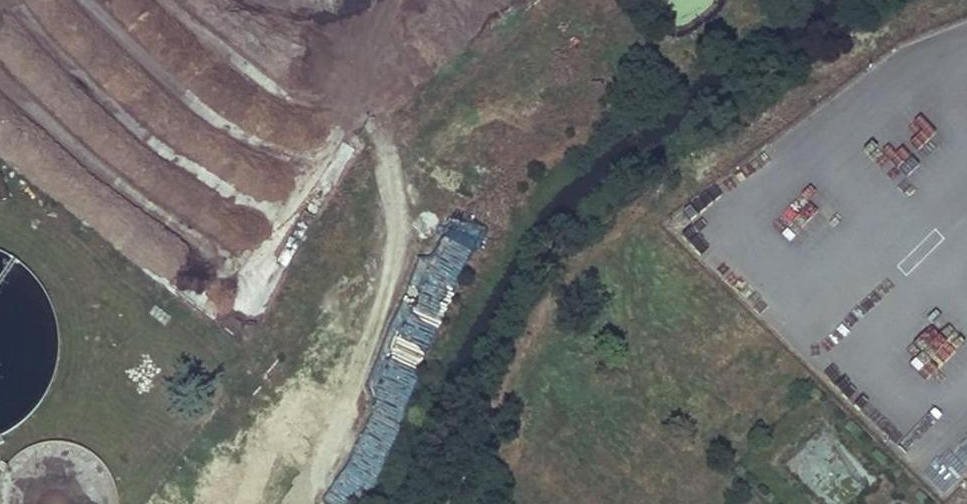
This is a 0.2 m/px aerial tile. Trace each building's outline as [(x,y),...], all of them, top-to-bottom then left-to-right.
[(50,441),(36,443),(23,448),(11,456),(2,466),(0,469),(0,503),(118,503),(118,498),(115,485),(109,472),(101,461),(90,452),(78,445),(64,441),(50,441)]
